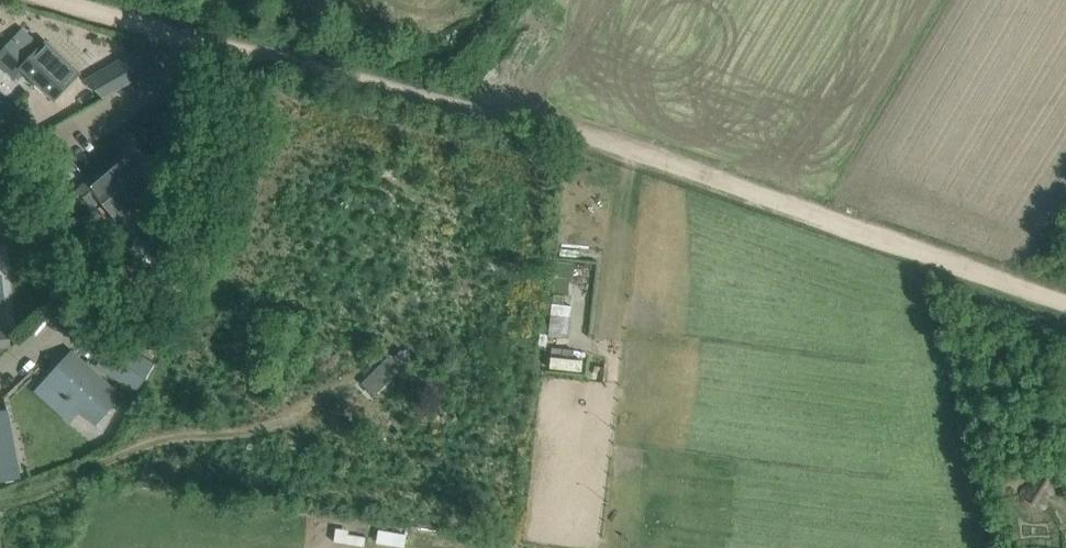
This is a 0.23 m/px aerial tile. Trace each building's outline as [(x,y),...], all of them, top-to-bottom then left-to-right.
[(46,42),(32,57),(12,38),(0,51),(0,58),(16,73),(21,68),(55,99),(79,73),(46,42)] [(103,96),(156,66),(142,53),(89,83),(103,96)] [(162,185),(133,150),(91,184),(89,181),(79,189),(91,203),(100,196),(105,202),(109,199),(123,216),(162,185)] [(163,218),(147,231),(166,253),(182,240),(163,218)] [(141,323),(129,342),(151,356),(163,337),(141,323)] [(112,339),(96,369),(116,380),(140,393),(157,364),(133,351),(112,339)] [(402,350),(394,358),(404,367),(411,360),(402,350)] [(121,396),(107,383),(72,351),(46,379),(66,397),(65,398),(68,401),(69,399),(96,424),(121,396)] [(390,356),(375,372),(387,384),(403,369),(390,356)] [(549,357),(548,368),(581,371),(582,360),(560,358),(549,357)] [(1053,490),(1038,480),(1024,498),(1023,505),(1026,509),(1035,510),(1044,504),(1053,490)] [(378,529),(376,542),(404,547),(406,534),(378,529)]
